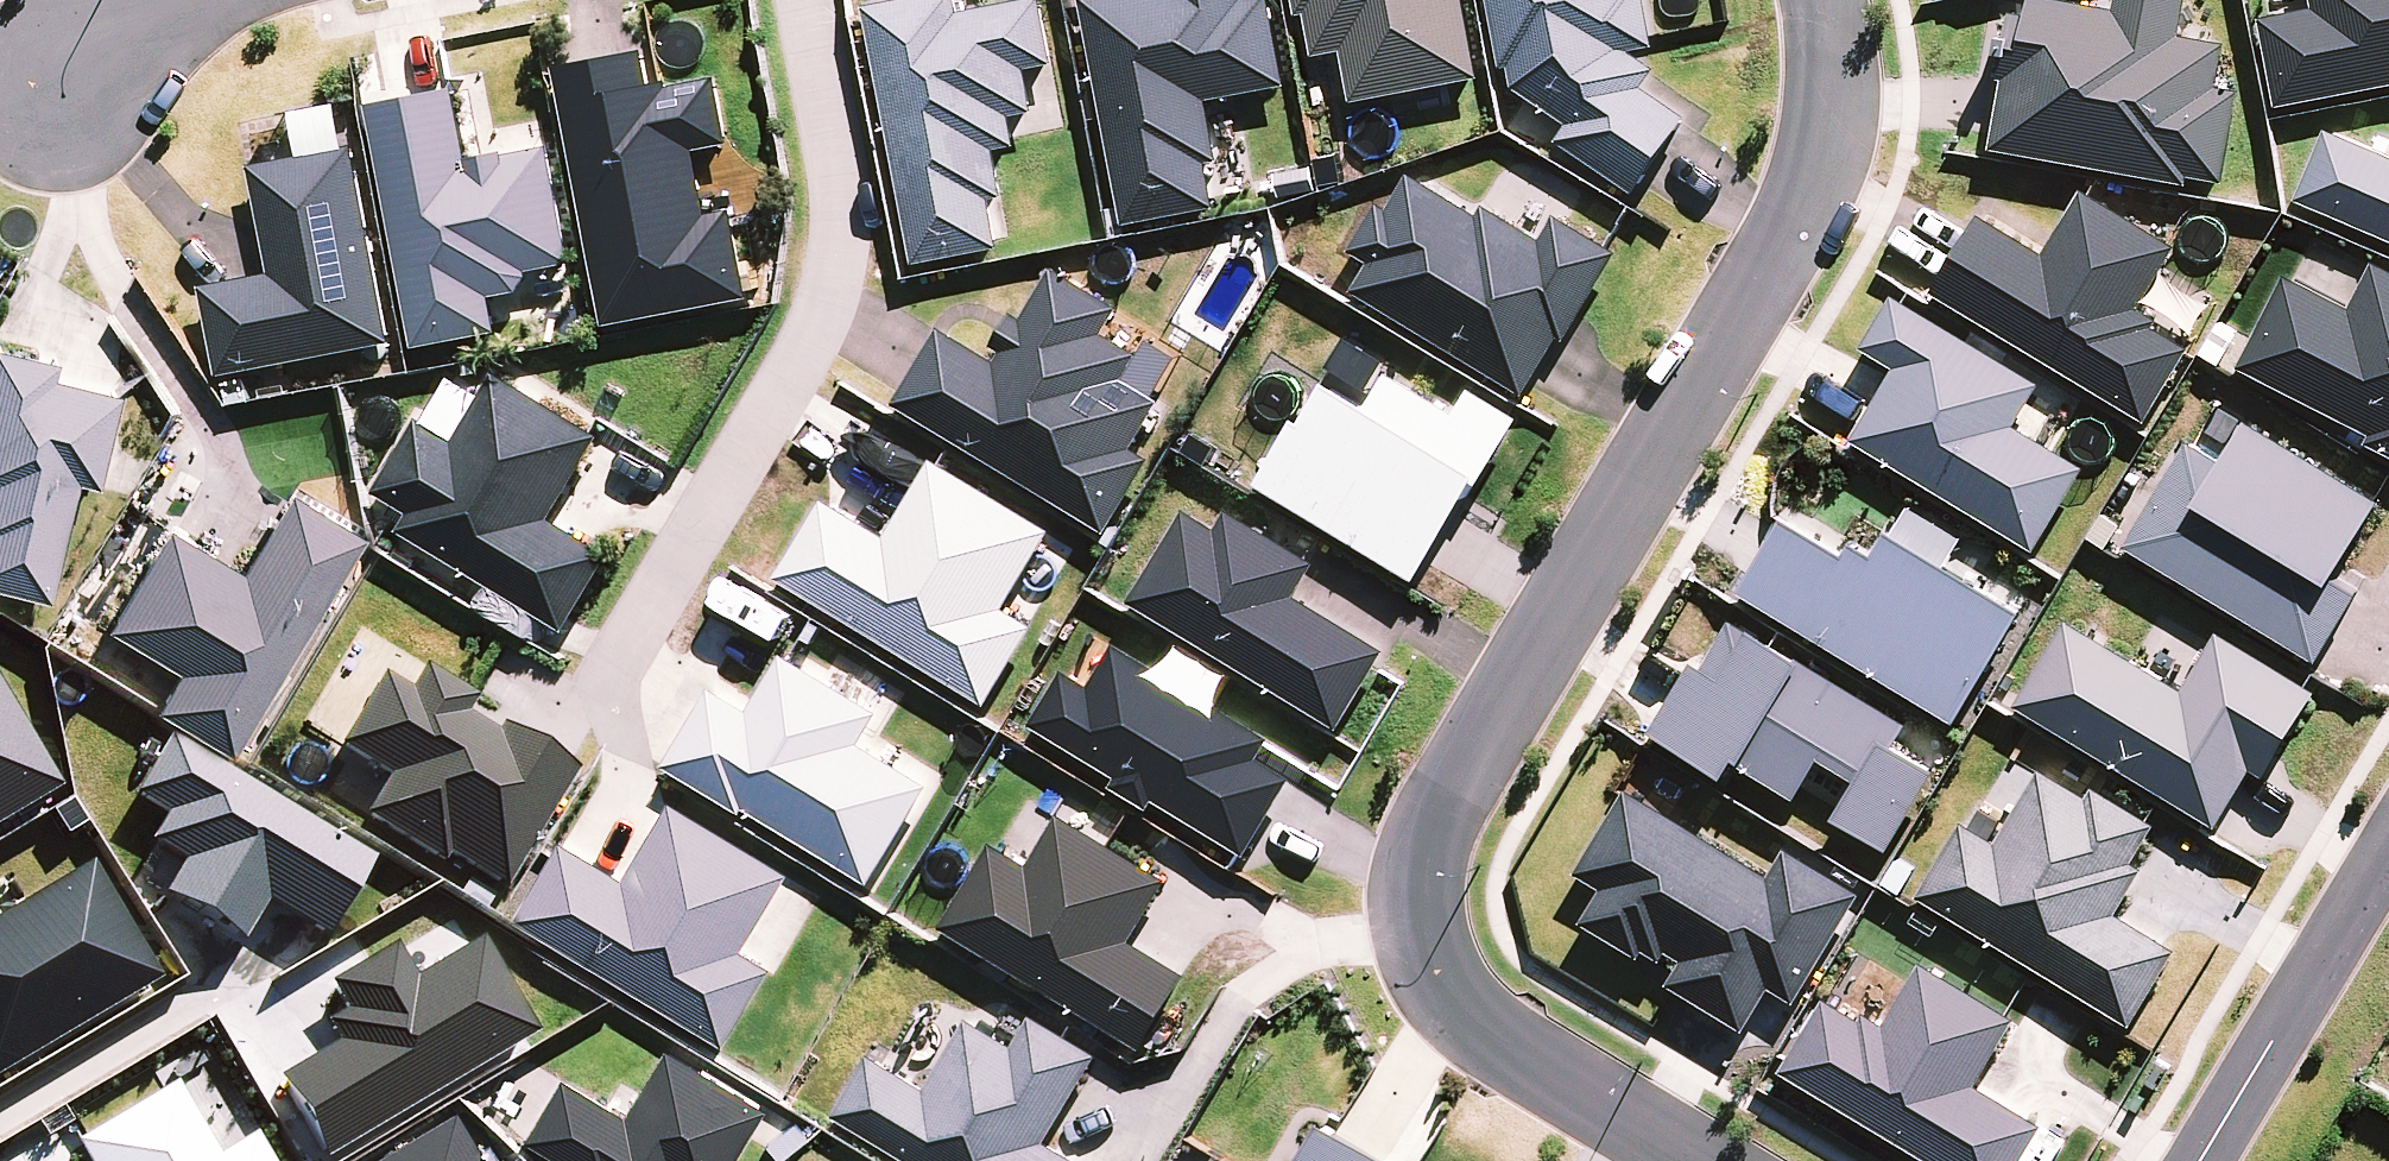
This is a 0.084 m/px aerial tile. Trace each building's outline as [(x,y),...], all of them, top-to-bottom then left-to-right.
[(868,13),(917,268),(999,252),(990,205),(1005,202),(996,155),(1018,151),(1012,121),(1034,117),(1026,74),(1055,68),(1042,1),(959,17),(956,0),(934,0),(868,13)] [(1082,2),(1126,229),(1214,212),(1206,167),(1220,164),(1208,105),(1286,90),(1269,0),(1253,0),(1244,2),(1244,0),(1090,0),(1082,2)] [(1479,83),(1463,0),(1293,0),(1297,20),(1306,18),(1314,61),(1343,56),(1353,107),(1479,83)] [(1514,93),(1568,131),(1558,146),(1635,200),(1688,125),(1641,92),(1654,74),(1628,56),(1652,51),(1642,0),(1487,0),(1501,73),(1510,71),(1514,93)] [(1990,154),(2186,189),(2188,182),(2224,188),(2241,96),(2217,92),(2225,50),(2180,42),(2187,0),(2116,0),(2113,16),(2030,1),(2026,21),(2011,18),(1999,85),(2003,86),(1990,154)] [(2275,113),(2388,91),(2388,0),(2309,0),(2312,15),(2258,25),(2275,113)] [(648,53),(556,71),(606,331),(750,303),(733,214),(709,219),(697,155),(731,149),(719,82),(670,91),(669,87),(663,88),(655,89),(648,53)] [(453,94),(370,110),(417,353),(499,337),(492,302),(517,297),(529,276),(573,268),(551,152),(506,161),(505,158),(470,164),(456,93),(453,94)] [(2294,206),(2388,246),(2388,162),(2325,135),(2294,206)] [(220,381),(394,347),(356,151),(252,171),(272,278),(203,291),(220,381)] [(1353,296),(1523,399),(1557,342),(1564,345),(1618,257),(1607,250),(1557,220),(1542,244),(1485,209),(1478,219),(1411,179),(1389,215),(1380,210),(1351,258),(1370,269),(1353,296)] [(2082,195),(2044,258),(1979,219),(1933,297),(2146,428),(2191,353),(2155,332),(2159,324),(2140,313),(2177,252),(2082,195)] [(2372,266),(2349,312),(2287,281),(2239,372),(2370,438),(2366,445),(2388,458),(2388,275),(2372,266)] [(894,408),(1106,538),(1151,465),(1132,453),(1159,408),(1122,385),(1138,359),(1104,338),(1119,313),(1054,273),(1023,323),(1013,317),(992,351),(1002,357),(996,367),(941,333),(894,408)] [(1895,373),(1852,445),(2036,556),(2085,472),(2016,431),(2041,388),(1903,306),(1894,300),(1861,353),(1895,373)] [(0,350),(0,591),(45,602),(74,484),(94,489),(117,395),(49,379),(53,363),(0,350)] [(400,534),(566,635),(613,559),(551,522),(601,440),(592,435),(497,377),(456,443),(422,422),(376,496),(411,517),(400,534)] [(1295,425),(1255,489),(1414,586),(1474,489),(1477,491),(1518,424),(1471,396),(1456,421),(1388,380),(1367,414),(1326,390),(1302,429),(1295,425)] [(2222,466),(2188,446),(2126,550),(2314,667),(2358,599),(2334,584),(2379,507),(2375,505),(2245,426),(2222,466)] [(812,604),(986,707),(1033,628),(1006,612),(1052,535),(932,464),(886,541),(824,504),(777,584),(812,604)] [(229,756),(359,537),(287,495),(240,573),(165,528),(104,631),(176,674),(153,711),(229,756)] [(1128,605),(1337,732),(1375,670),(1384,655),(1297,602),(1317,569),(1228,515),(1216,533),(1184,514),(1128,605)] [(1783,524),(1739,597),(1955,729),(2022,619),(1889,539),(1874,563),(1851,549),(1844,560),(1783,524)] [(1890,858),(1937,776),(1895,753),(1910,729),(1732,623),(1703,672),(1693,666),(1650,738),(1725,787),(1736,767),(1797,805),(1821,766),(1859,787),(1836,825),(1890,858)] [(2067,623),(2013,710),(2215,832),(2250,774),(2263,782),(2316,696),(2306,690),(2218,636),(2203,661),(2183,694),(2147,672),(2067,623)] [(2147,672),(2183,694),(2203,661),(2168,639),(2147,672)] [(1064,675),(1031,729),(1245,859),(1292,783),(1258,763),(1268,748),(1270,744),(1114,650),(1090,691),(1064,675)] [(742,812),(871,888),(930,789),(862,749),(881,716),(791,663),(783,658),(750,715),(711,692),(664,771),(740,816),(742,812)] [(497,897),(567,779),(494,735),(490,743),(459,725),(470,705),(418,675),(403,700),(375,684),(332,756),(382,786),(357,827),(435,873),(441,863),(497,897)] [(57,781),(0,684),(0,814),(57,781)] [(161,887),(239,934),(264,893),(326,930),(373,852),(168,729),(131,789),(162,807),(144,836),(179,857),(161,887)] [(1997,846),(1963,827),(1917,900),(2132,1031),(2178,955),(2117,918),(2145,873),(2134,866),(2156,829),(2148,824),(2093,791),(2088,800),(2040,773),(1997,846)] [(1786,853),(1771,879),(1629,795),(1578,878),(1603,892),(1583,925),(1639,960),(1644,953),(1662,964),(1667,955),(1683,964),(1668,987),(1745,1033),(1771,992),(1796,1007),(1861,897),(1786,853)] [(556,843),(508,922),(721,1048),(767,970),(737,952),(783,875),(665,805),(620,881),(556,843)] [(992,848),(941,931),(1143,1053),(1188,980),(1131,945),(1169,883),(1060,817),(1027,870),(992,848)] [(158,972),(89,858),(0,911),(0,1066),(158,972)] [(411,973),(471,936),(455,907),(395,943),(411,973)] [(331,1037),(275,1071),(323,1154),(534,1026),(480,930),(471,936),(411,973),(395,943),(393,940),(325,977),(340,1003),(320,1016),(331,1037)] [(1781,1076),(1923,1160),(2027,1160),(2046,1130),(1979,1089),(2018,1024),(2006,1016),(1921,966),(1885,1027),(1866,1016),(1862,1023),(1823,1001),(1781,1076)] [(833,1120),(900,1160),(1072,1160),(1046,1145),(1099,1059),(1033,1020),(1015,1050),(969,1023),(926,1094),(870,1059),(833,1120)] [(767,1110),(667,1050),(626,1118),(563,1081),(527,1140),(561,1160),(737,1160),(767,1110)] [(375,1160),(490,1160),(461,1112),(375,1160)] [(1323,1127),(1302,1160),(1379,1160),(1323,1127)]
